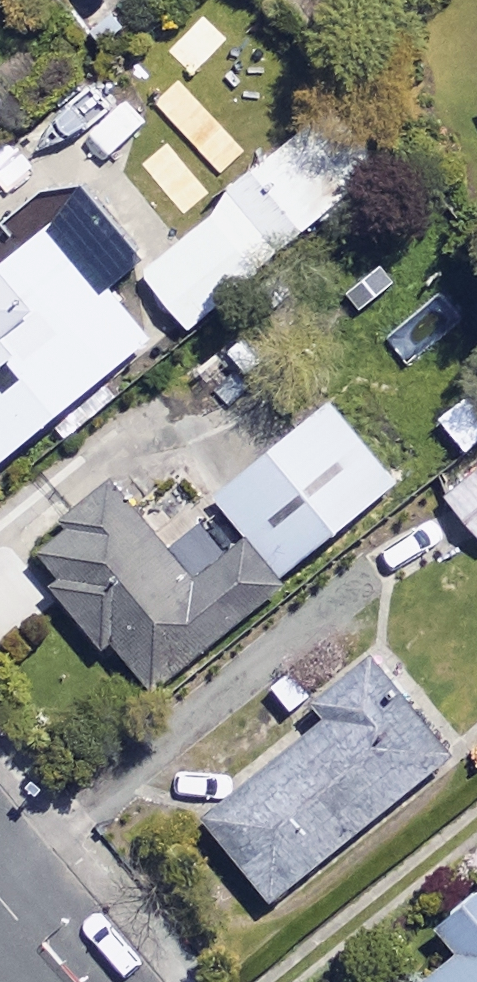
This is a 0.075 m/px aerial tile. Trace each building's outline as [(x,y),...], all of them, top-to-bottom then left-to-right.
[(247,264),(210,218),(146,269),(183,315),(247,264)] [(48,220),(0,260),(0,455),(143,334),(48,220)] [(222,503),(280,577),(405,473),(336,389),(213,492),(222,503)] [(441,497),(476,541),(476,468),(441,497)] [(280,577),(222,503),(167,550),(108,479),(22,550),(141,693),(280,577)] [(441,755),(360,657),(305,701),(322,721),(202,820),(266,898),(441,755)] [(432,922),(455,949),(415,981),(476,981),(476,884),(432,922)]
